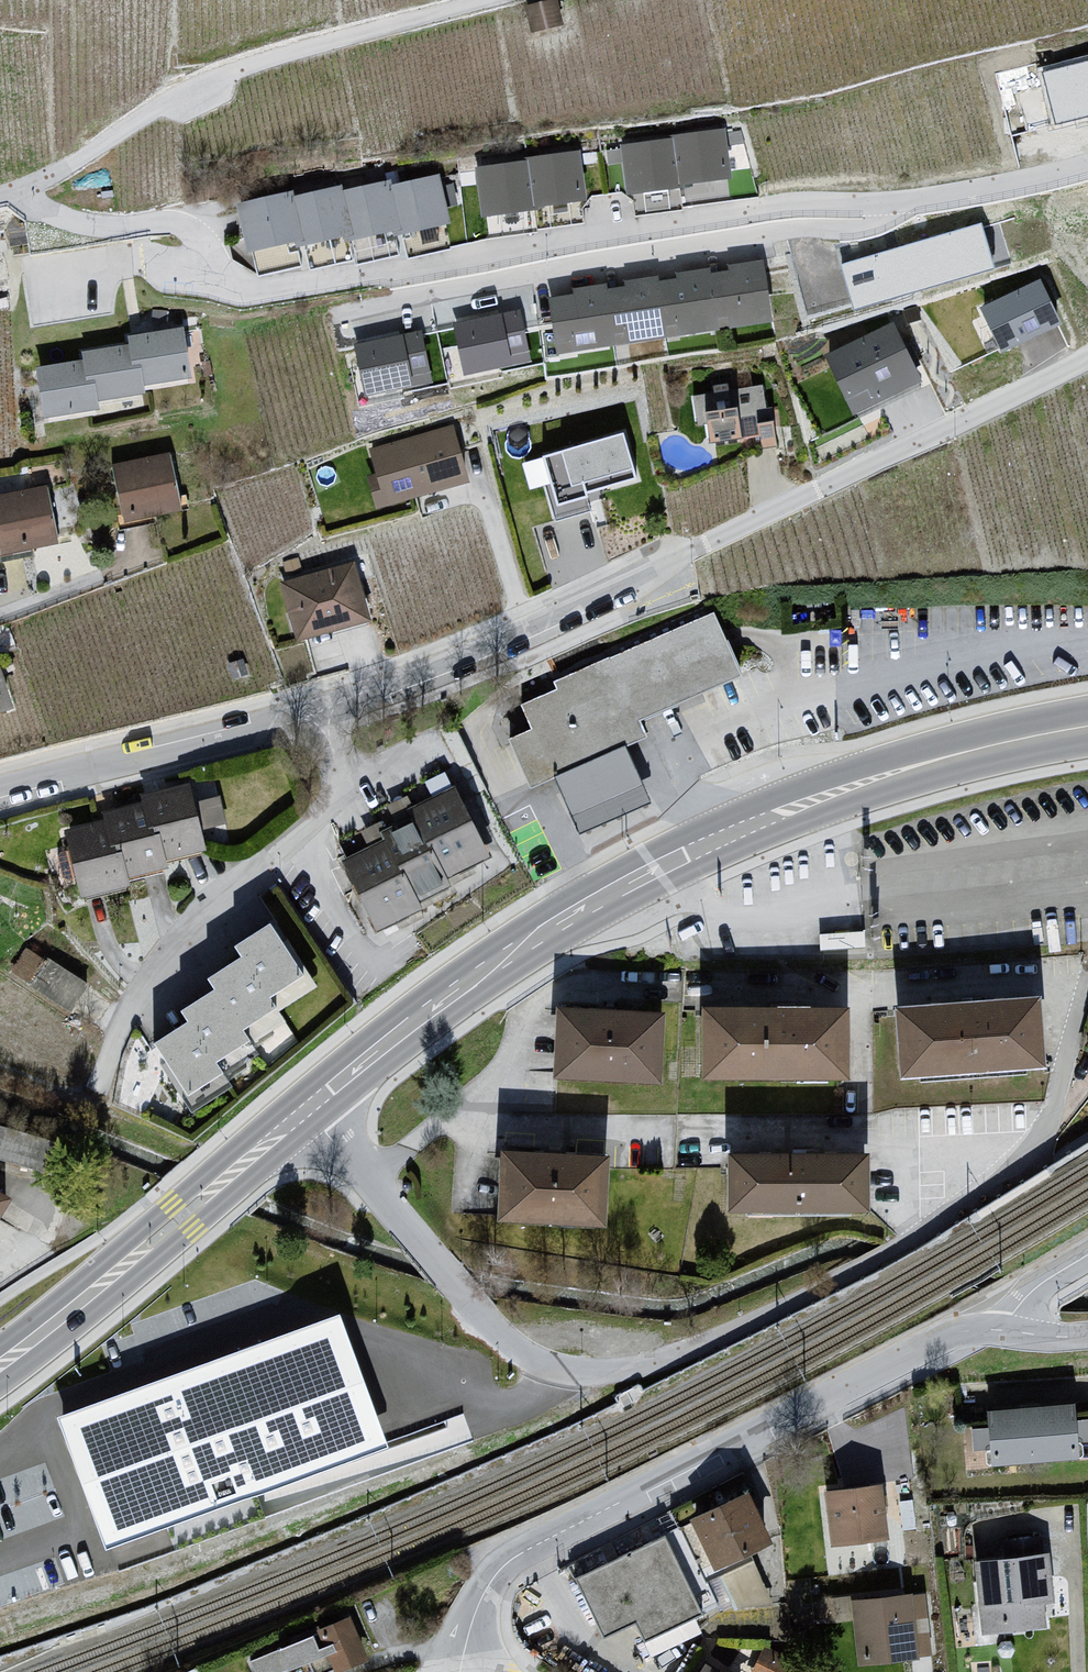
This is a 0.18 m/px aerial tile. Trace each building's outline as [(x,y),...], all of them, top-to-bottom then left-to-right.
[(565,6),(534,13),(541,31),(550,41),(576,34),(578,28),(565,6)] [(1074,108),(1087,104),(1087,60),(1062,68),(1074,108)] [(729,136),(679,143),(693,194),(739,185),(729,136)] [(679,143),(627,152),(642,202),(693,194),(679,143)] [(587,158),(538,165),(548,214),(595,206),(587,158)] [(538,165),(480,174),(492,219),(548,214),(538,165)] [(464,232),(446,181),(403,191),(418,239),(464,232)] [(400,188),(353,197),(368,245),(418,239),(403,191),(400,188)] [(350,192),(304,203),(321,250),(368,245),(353,197),(350,192)] [(321,250),(304,203),(302,196),(245,210),(261,258),(321,250)] [(856,302),(1011,262),(1005,239),(991,242),(985,220),(844,256),(856,302)] [(764,259),(546,294),(555,353),(774,318),(764,259)] [(1045,274),(981,301),(1000,345),(1064,318),(1045,274)] [(520,304),(454,320),(467,370),(533,353),(520,304)] [(891,321),(825,352),(852,409),(919,377),(891,321)] [(1059,323),(1021,338),(1031,363),(1069,349),(1059,323)] [(420,328),(353,341),(363,390),(430,377),(420,328)] [(134,341),(134,350),(143,376),(151,375),(154,392),(204,387),(191,336),(134,341)] [(88,355),(90,367),(95,389),(106,388),(106,407),(155,401),(154,392),(151,375),(143,376),(134,350),(88,355)] [(90,367),(42,376),(52,428),(107,421),(106,407),(106,388),(95,389),(90,367)] [(760,392),(705,397),(719,448),(782,444),(780,428),(766,419),(760,392)] [(458,436),(369,458),(387,514),(474,490),(458,436)] [(630,440),(546,464),(567,515),(647,488),(630,440)] [(177,461),(120,471),(134,529),(190,519),(177,461)] [(0,504),(0,540),(5,562),(63,551),(53,494),(0,504)] [(360,572),(286,591),(304,647),(376,630),(360,572)] [(719,619),(556,685),(560,692),(521,710),(533,736),(513,745),(536,793),(560,783),(632,752),(652,743),(644,726),(746,681),(719,619)] [(0,662),(0,729),(26,720),(5,661),(0,662)] [(655,808),(632,752),(560,783),(585,838),(655,808)] [(410,809),(416,820),(450,886),(478,871),(475,864),(490,857),(454,786),(410,809)] [(146,797),(147,811),(155,831),(170,838),(174,863),(211,855),(194,789),(146,797)] [(203,822),(226,820),(223,793),(200,795),(203,822)] [(107,815),(108,824),(116,849),(128,852),(135,879),(175,870),(174,863),(170,838),(155,831),(147,811),(145,807),(107,815)] [(416,820),(394,831),(391,825),(379,831),(383,839),(386,838),(423,910),(454,894),(450,886),(416,820)] [(108,824),(70,831),(90,903),(137,888),(135,879),(128,852),(116,849),(108,824)] [(383,839),(340,862),(376,932),(383,928),(387,937),(426,917),(423,910),(386,838),(383,839)] [(289,1016),(282,1003),(318,982),(276,911),(234,935),(242,947),(208,967),(216,979),(182,999),(189,1013),(156,1032),(188,1087),(261,1045),(256,1035),(289,1016)] [(12,974),(76,1005),(91,975),(27,944),(12,974)] [(1038,993),(897,1002),(898,1021),(901,1070),(1042,1060),(1038,993)] [(845,1004),(705,1004),(705,1071),(722,1071),(829,1071),(845,1070),(845,1004)] [(636,1010),(559,1005),(556,1070),(657,1076),(661,1011),(636,1010)] [(606,1154),(503,1149),(499,1212),(602,1218),(606,1154)] [(865,1149),(729,1150),(729,1203),(866,1202),(865,1149)] [(18,1202),(0,1192),(0,1234),(18,1202)] [(101,1533),(389,1443),(347,1309),(59,1399),(101,1533)] [(1071,1401),(983,1410),(988,1459),(1076,1451),(1071,1401)] [(12,1472),(22,1500),(0,1508),(0,1537),(67,1514),(48,1460),(12,1472)] [(881,1478),(824,1484),(830,1538),(887,1532),(881,1478)] [(740,1492),(682,1523),(708,1571),(765,1541),(740,1492)] [(672,1535),(583,1578),(610,1634),(643,1619),(652,1637),(708,1611),(672,1535)] [(0,1574),(0,1606),(69,1584),(60,1555),(0,1574)] [(1047,1555),(975,1565),(985,1640),(1048,1631),(1045,1606),(1054,1605),(1047,1555)] [(907,1599),(854,1604),(859,1661),(912,1656),(907,1599)] [(370,1656),(356,1615),(248,1650),(256,1671),(270,1671),(331,1652),(336,1667),(370,1656)] [(802,1660),(765,1643),(751,1671),(797,1671),(802,1660)]
